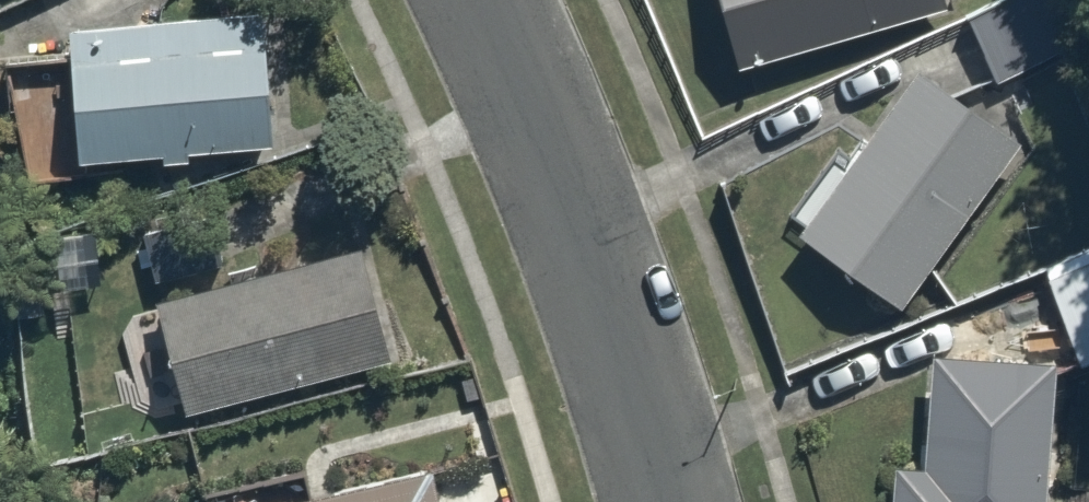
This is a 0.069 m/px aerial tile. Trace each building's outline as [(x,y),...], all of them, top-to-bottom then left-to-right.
[(119,18),(111,0),(37,0),(59,48),(10,50),(12,95),(90,92),(93,168),(283,161),(277,12),(119,18)] [(746,57),(952,7),(950,0),(732,0),(746,57)] [(976,14),(998,72),(1088,37),(1075,0),(1013,0),(976,14)] [(1044,139),(937,52),(801,221),(908,308),(1044,139)] [(226,215),(146,231),(155,279),(235,263),(226,215)] [(385,246),(160,290),(183,407),(408,363),(385,246)] [(1042,261),(1068,355),(1088,350),(1088,248),(1042,261)] [(1057,339),(936,336),(932,461),(900,460),(899,501),(1052,501),(1057,339)] [(436,476),(321,501),(442,501),(436,476)]
